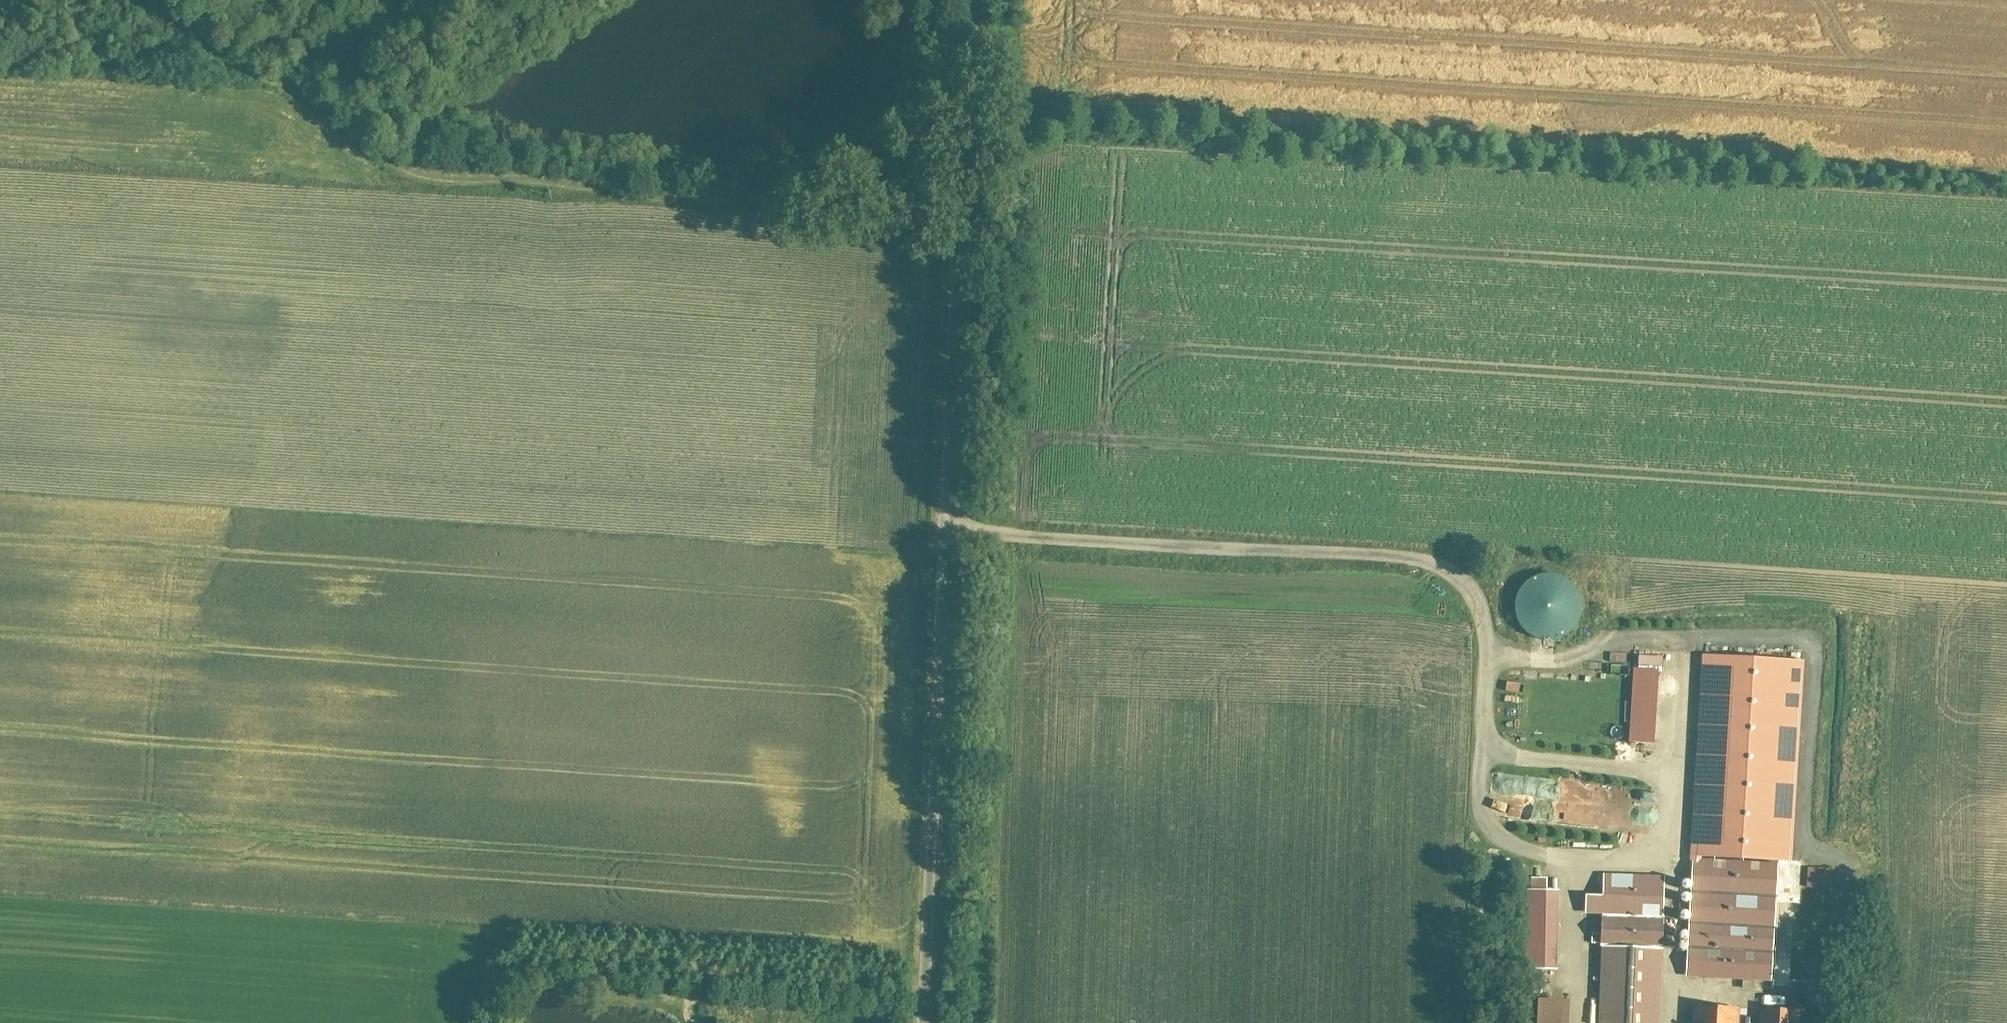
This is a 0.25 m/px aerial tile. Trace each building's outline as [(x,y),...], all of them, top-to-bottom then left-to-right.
[(1774,988),(1780,865),(1793,866),(1804,665),(1705,660),(1687,984),(1774,988)] [(1605,878),(1603,951),(1661,952),(1663,880),(1605,878)] [(1603,1022),(1661,1022),(1662,966),(1603,965),(1603,1022)] [(1693,1022),(1741,1022),(1741,1012),(1693,1010),(1693,1022)]
